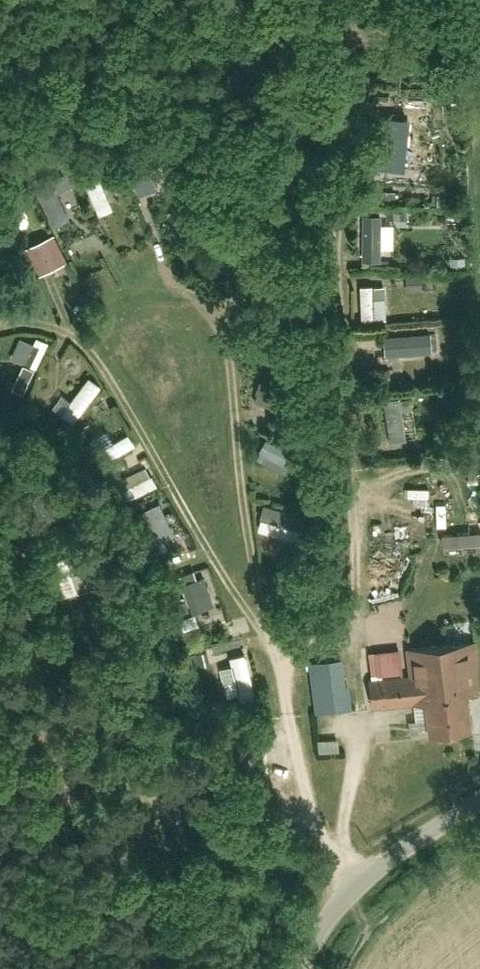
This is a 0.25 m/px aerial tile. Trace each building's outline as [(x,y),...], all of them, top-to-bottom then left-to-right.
[(389,113),(390,140),(431,138),(430,111),(389,113)] [(378,160),(379,182),(415,182),(414,159),(378,160)] [(83,172),(97,208),(122,198),(109,163),(83,172)] [(58,173),(33,185),(54,229),(80,216),(58,173)] [(356,227),(358,267),(386,266),(384,226),(356,227)] [(19,252),(34,281),(59,268),(44,240),(19,252)] [(361,289),(360,325),(390,325),(390,290),(361,289)] [(382,341),(383,361),(429,359),(428,339),(382,341)] [(61,372),(43,403),(64,415),(81,384),(61,372)] [(388,405),(390,450),(416,448),(414,404),(388,405)] [(114,429),(87,449),(104,472),(131,452),(114,429)] [(265,441),(253,467),(280,480),(292,453),(265,441)] [(458,544),(479,544),(479,475),(456,475),(458,544)] [(265,508),(258,528),(298,541),(304,521),(265,508)] [(161,509),(134,529),(151,552),(178,532),(161,509)] [(369,717),(414,714),(415,736),(470,732),(465,647),(409,651),(410,657),(365,660),(369,717)] [(313,671),(314,720),(350,719),(349,670),(313,671)]
